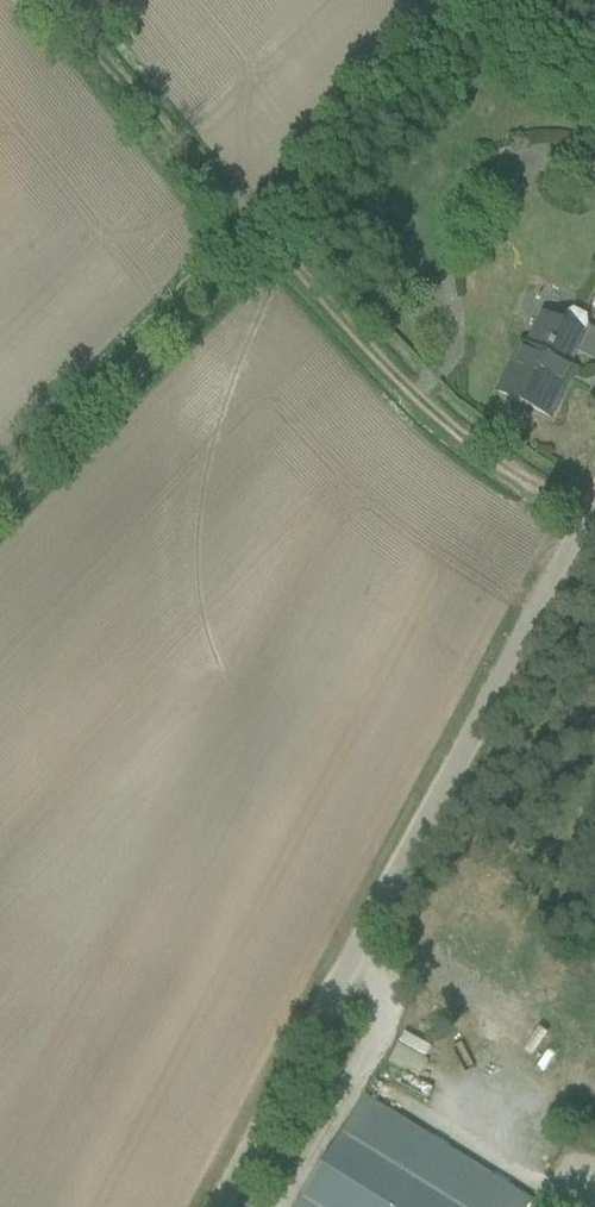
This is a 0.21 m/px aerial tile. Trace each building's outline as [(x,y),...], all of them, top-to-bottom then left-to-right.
[(508,399),(551,420),(577,367),(572,365),(588,330),(588,318),(574,311),(565,318),(562,323),(540,313),(524,346),(530,349),(508,399)] [(424,1060),(430,1049),(406,1036),(399,1047),(424,1060)] [(389,1066),(417,1083),(428,1065),(399,1048),(389,1066)] [(365,1100),(298,1206),(530,1206),(532,1203),(365,1100)]
